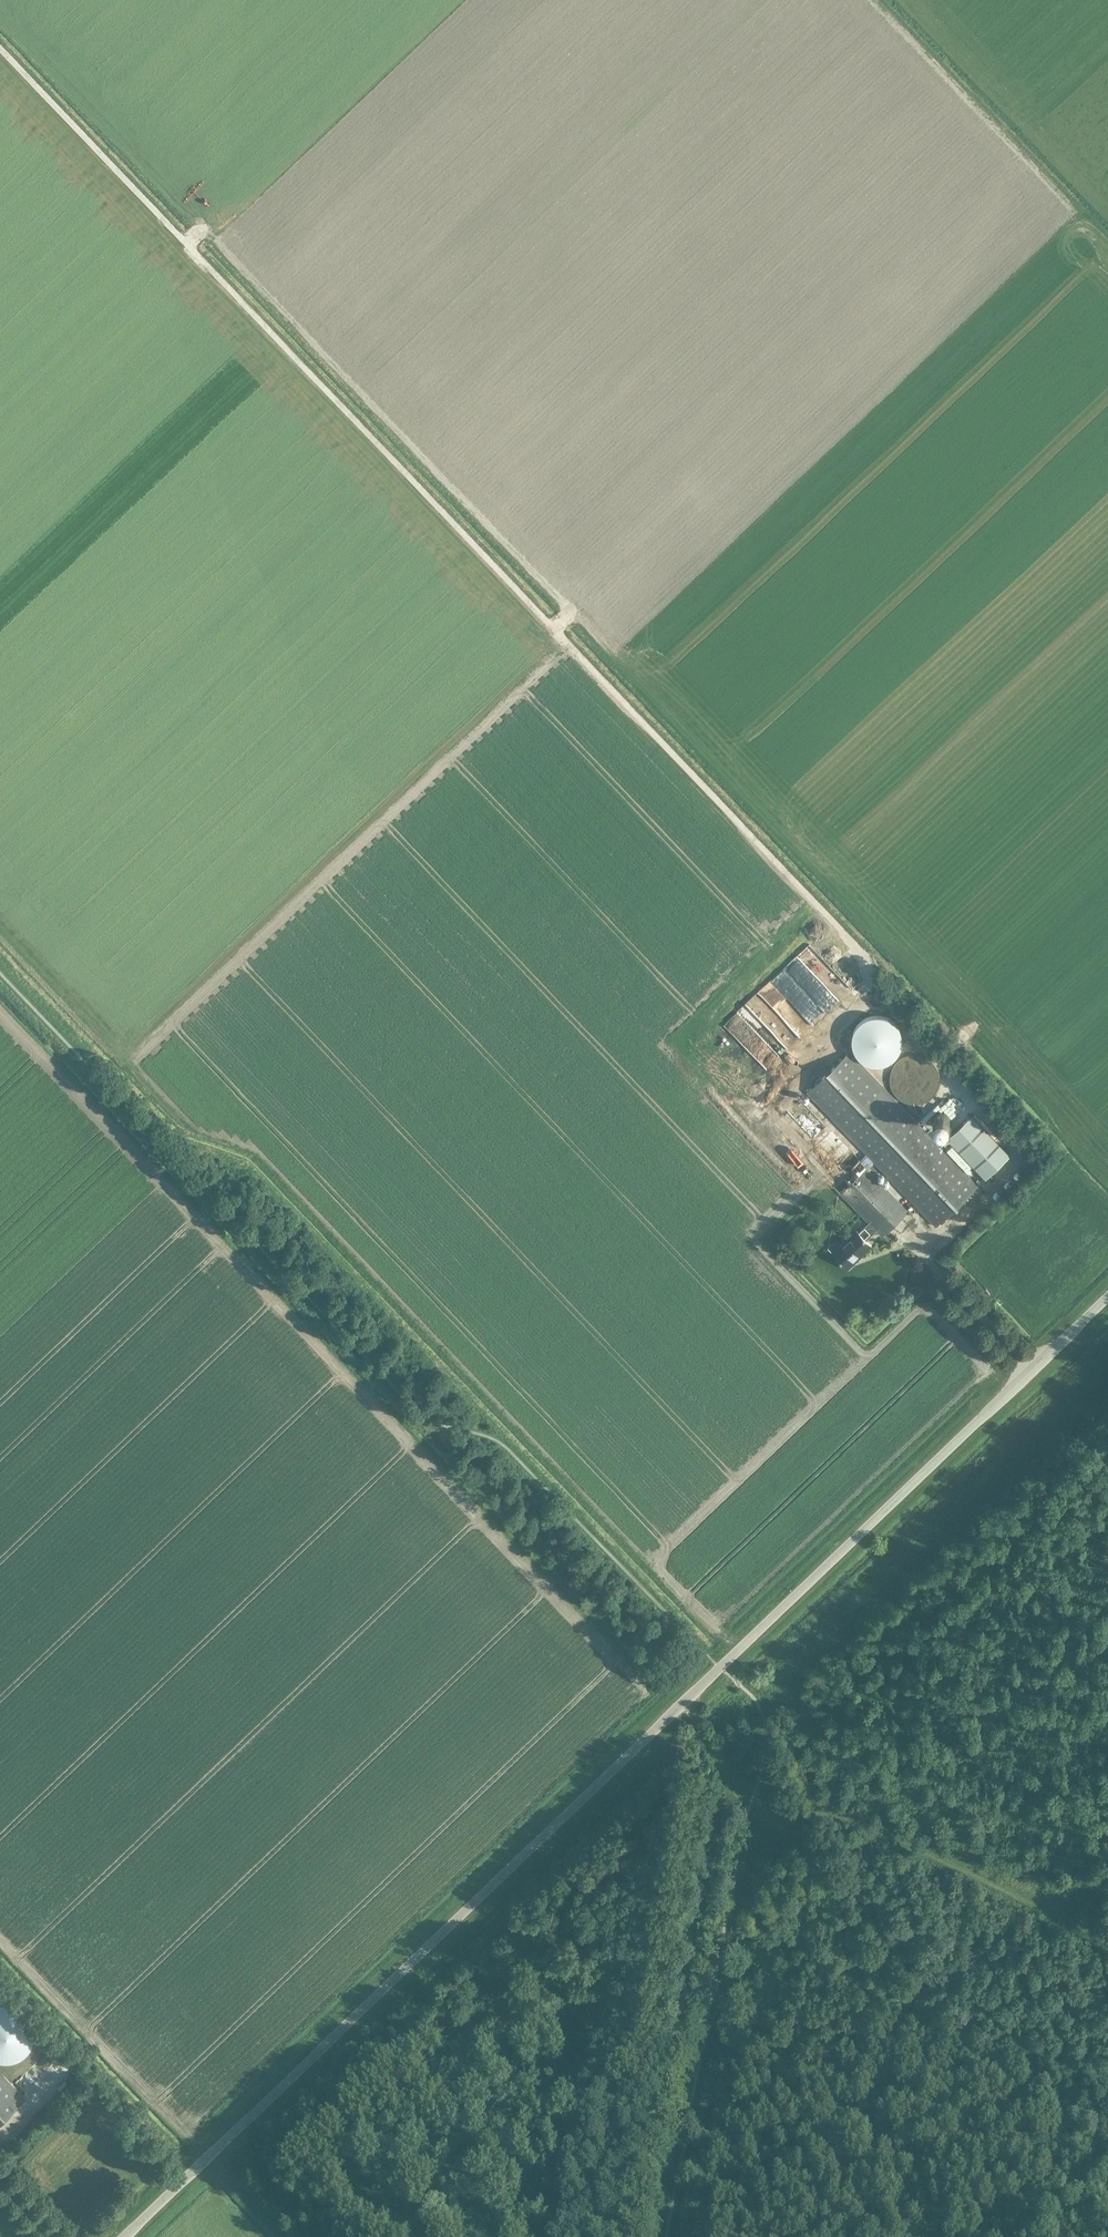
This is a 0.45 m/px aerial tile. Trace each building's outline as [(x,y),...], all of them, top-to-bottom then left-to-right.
[(853,994),(812,952),(799,964),(841,1007),(853,994)] [(775,988),(797,1012),(809,1000),(788,977),(775,988)] [(897,1056),(898,1055),(899,1053),(900,1050),(901,1048),(902,1045),(902,1043),(902,1040),(902,1037),(902,1035),(901,1032),(900,1030),(899,1027),(898,1025),(896,1023),(894,1021),(892,1020),(890,1018),(887,1017),(885,1016),(882,1015),(880,1015),(877,1015),(874,1015),(872,1015),(869,1016),(867,1017),(864,1018),(862,1019),(860,1021),(858,1023),(856,1025),(855,1027),(854,1030),(853,1032),(852,1035),(852,1037),(852,1040),(852,1043),(852,1045),(853,1048),(854,1050),(855,1053),(856,1055),(858,1057),(860,1059),(862,1061),(864,1062),(867,1063),(869,1064),(871,1065),(874,1065),(877,1066),(879,1066),(882,1065),(884,1065),(887,1064),(889,1063),(891,1061),(893,1060),(895,1058),(897,1056)] [(806,1157),(869,1223),(876,1230),(882,1236),(908,1211),(866,1168),(874,1161),(936,1226),(978,1186),(850,1052),(808,1092),(867,1154),(859,1161),(832,1132),(806,1157)] [(947,1138),(986,1178),(1010,1155),(971,1115),(947,1138)] [(857,1231),(833,1253),(847,1269),(871,1246),(866,1240),(876,1230),(869,1223),(858,1233),(857,1231)] [(24,2098),(0,2073),(0,2121),(24,2098)] [(45,2086),(54,2078),(50,2073),(41,2081),(45,2086)]
